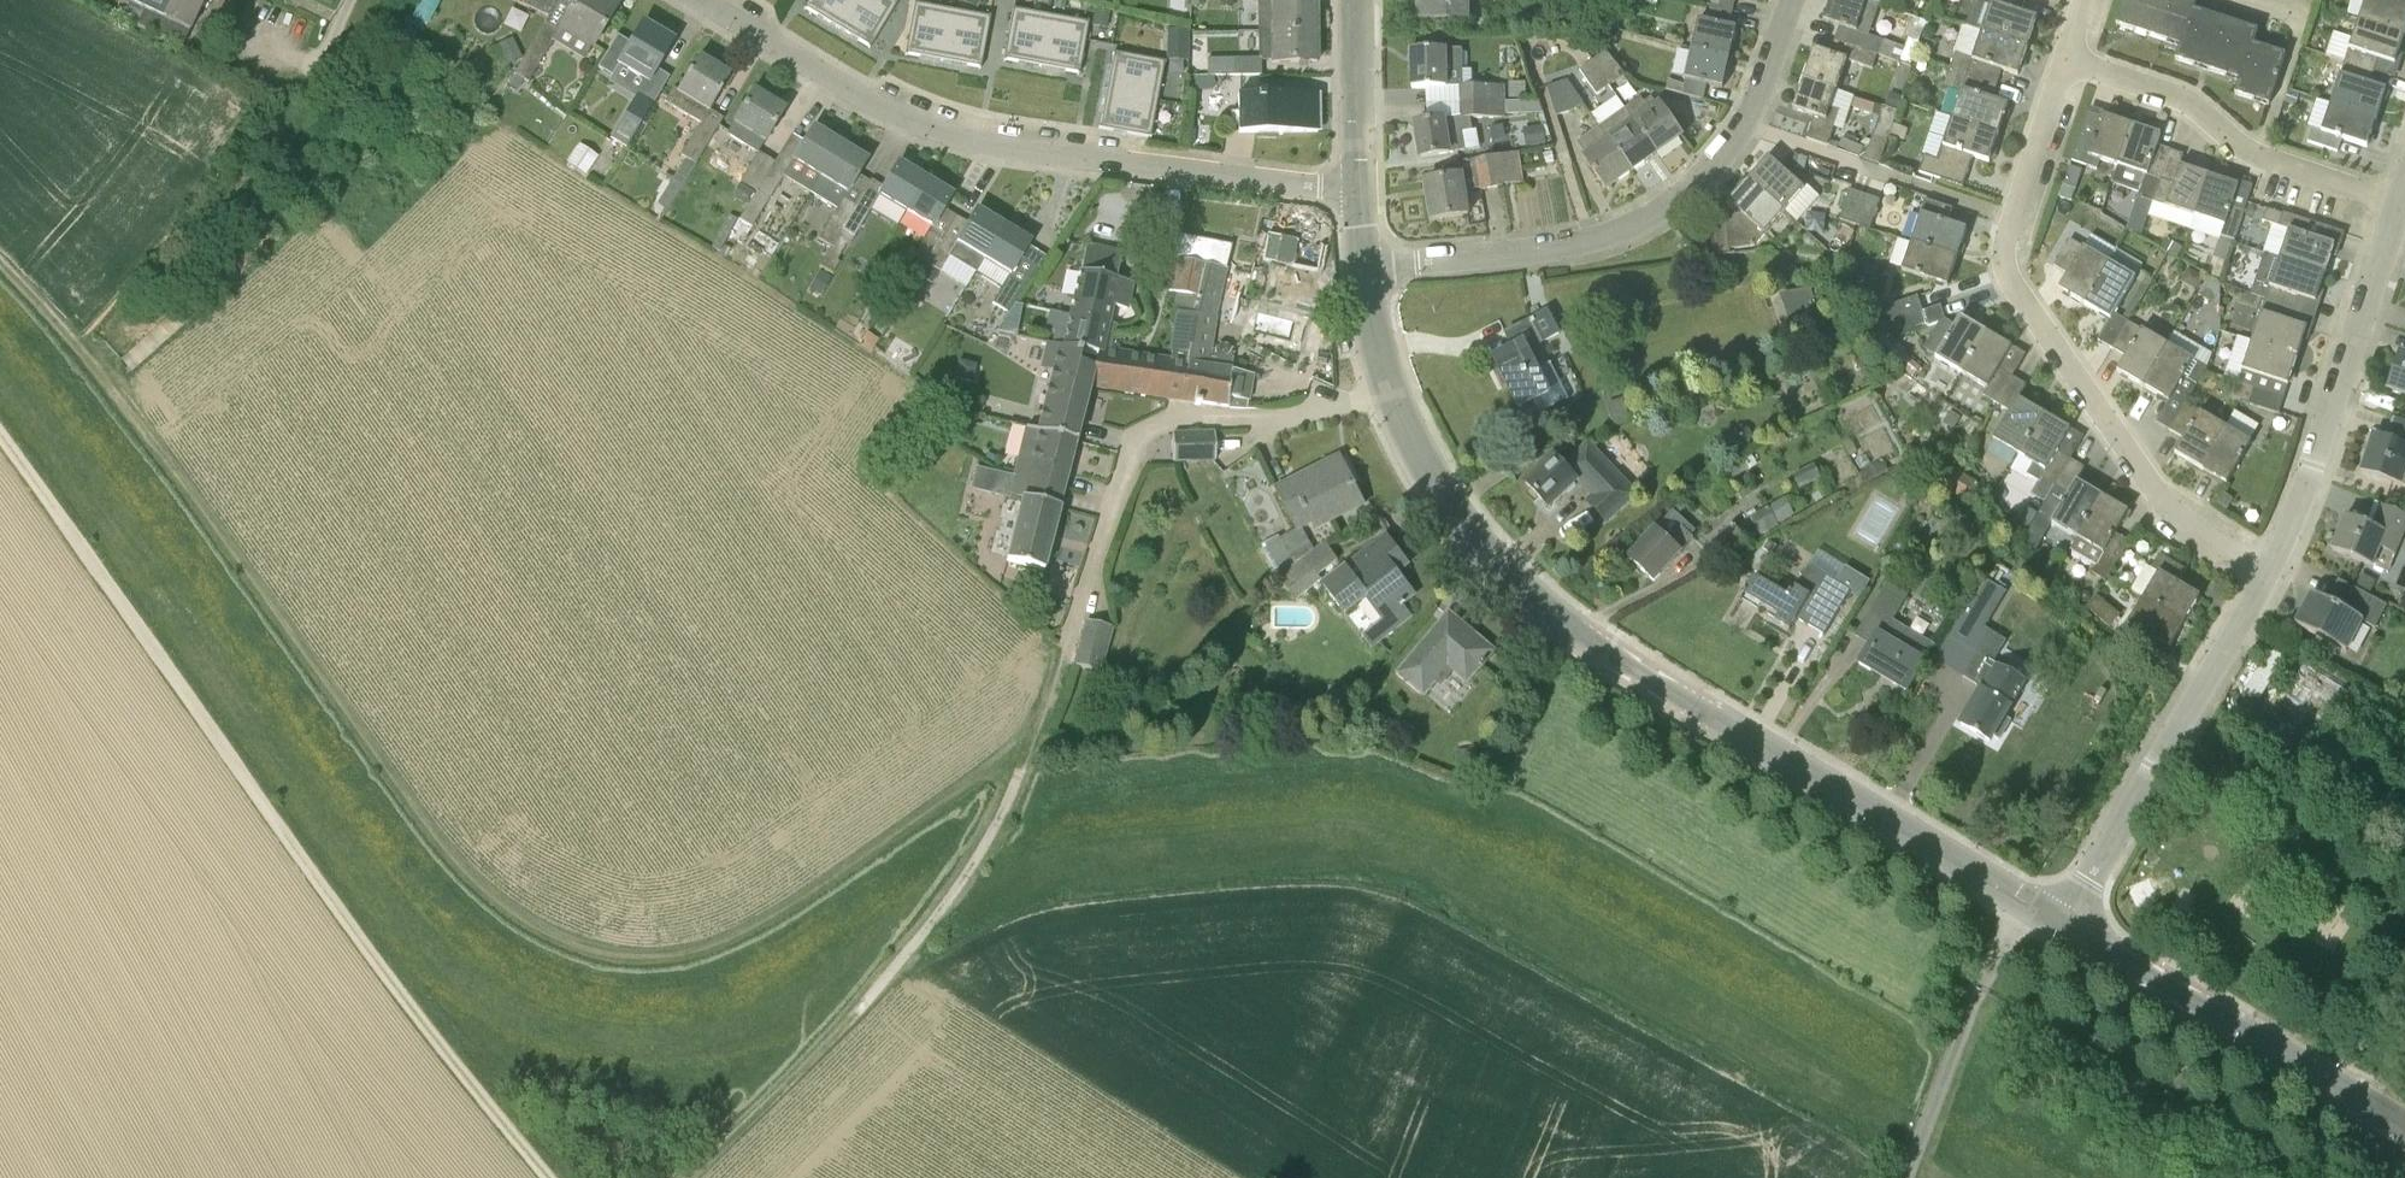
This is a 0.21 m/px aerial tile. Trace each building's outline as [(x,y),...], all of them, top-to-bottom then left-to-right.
[(144,11),(136,28),(180,49),(204,0),(120,0),(144,11)] [(548,16),(558,0),(524,0),(521,4),(548,16)] [(558,30),(591,50),(614,13),(597,3),(598,0),(576,0),(558,30)] [(837,26),(852,0),(810,0),(805,8),(837,26)] [(837,26),(871,46),(895,4),(888,0),(852,0),(837,26)] [(950,9),(952,0),(932,0),(931,5),(950,9)] [(980,0),(954,0),(952,10),(977,15),(980,0)] [(1270,33),(1269,2),(1259,1),(1259,0),(1244,0),(1256,1),(1257,33),(1270,33)] [(1470,0),(1420,0),(1420,20),(1471,19),(1470,0)] [(1553,9),(1575,9),(1575,0),(1553,0),(1553,9)] [(1732,13),(1735,0),(1712,0),(1711,6),(1732,13)] [(1878,55),(1878,54),(1898,61),(1911,65),(1924,26),(1912,22),(1903,48),(1882,41),(1857,32),(1867,3),(1858,0),(1832,0),(1825,21),(1841,27),(1836,41),(1878,55)] [(2028,47),(2037,19),(2021,13),(2025,0),(1979,0),(1991,4),(1981,31),(2028,47)] [(2148,37),(2160,0),(2125,0),(2116,26),(2148,37)] [(2180,47),(2195,0),(2160,0),(2148,37),(2180,47)] [(2207,71),(2224,20),(2194,11),(2197,0),(2195,0),(2180,47),(2175,61),(2207,71)] [(2404,36),(2404,34),(2404,5),(2398,2),(2398,0),(2366,0),(2359,21),(2404,36)] [(1273,33),(1316,33),(1315,1),(1273,2),(1273,33)] [(905,54),(942,61),(951,12),(915,6),(905,54)] [(1691,50),(1727,58),(1734,28),(1728,27),(1732,13),(1711,6),(1707,22),(1698,19),(1691,50)] [(1004,59),(1042,66),(1049,17),(1013,10),(1004,59)] [(951,12),(942,61),(980,67),(988,18),(951,12)] [(1049,17),(1042,66),(1078,72),(1087,24),(1049,17)] [(2207,71),(2239,81),(2256,31),(2224,20),(2207,71)] [(2344,64),(2374,73),(2378,60),(2395,65),(2404,36),(2359,21),(2344,64)] [(514,74),(527,82),(558,32),(544,23),(514,74)] [(642,24),(617,66),(647,84),(663,58),(657,55),(667,39),(642,24)] [(1950,70),(1997,85),(2002,70),(2018,75),(2028,47),(1981,31),(1972,59),(1955,54),(1950,70)] [(2256,31),(2239,81),(2235,95),(2269,106),(2285,56),(2253,45),(2258,31),(2256,31)] [(1260,61),(1270,61),(1270,33),(1257,33),(1258,59),(1207,59),(1207,63),(1198,63),(1198,76),(1260,75),(1260,61)] [(1316,33),(1273,33),(1273,64),(1316,64),(1316,33)] [(1155,40),(1152,59),(1164,61),(1168,42),(1155,40)] [(1805,80),(1836,91),(1847,61),(1873,70),(1873,67),(1878,55),(1836,41),(1832,55),(1815,50),(1805,80)] [(1609,87),(1626,76),(1606,52),(1604,53),(1599,46),(1585,56),(1590,63),(1592,62),(1609,87)] [(1448,52),(1448,50),(1411,51),(1411,89),(1458,88),(1458,51),(1448,52)] [(1727,58),(1691,50),(1684,80),(1685,81),(1682,95),(1702,100),(1706,85),(1720,88),(1727,58)] [(1107,91),(1156,100),(1163,63),(1113,54),(1107,91)] [(672,90),(664,103),(700,125),(680,156),(685,159),(670,182),(680,188),(713,134),(722,120),(708,112),(729,78),(698,59),(677,93),(672,90)] [(1596,96),(1609,87),(1592,62),(1590,63),(1579,70),(1596,96)] [(2331,104),(2377,119),(2386,91),(2370,86),(2374,73),(2344,64),(2331,104)] [(1953,119),(1998,135),(2008,105),(1992,99),(1997,85),(1950,70),(1944,86),(1962,92),(1953,119)] [(1836,91),(1805,80),(1794,111),(1815,118),(1807,141),(1828,148),(1836,126),(1826,122),(1836,91)] [(1556,117),(1572,112),(1562,83),(1547,88),(1556,117)] [(1505,102),(1505,85),(1461,86),(1461,103),(1505,102)] [(1156,100),(1107,91),(1100,127),(1149,136),(1156,100)] [(609,142),(624,150),(654,101),(639,92),(609,142)] [(726,135),(757,154),(758,153),(783,110),(753,92),(726,135)] [(1238,133),(1312,132),(1312,115),(1317,114),(1316,99),(1302,99),(1302,95),(1237,97),(1238,133)] [(1625,109),(1657,154),(1682,136),(1658,103),(1656,104),(1651,98),(1644,103),(1640,98),(1625,109)] [(1415,125),(1421,160),(1452,153),(1466,151),(1462,133),(1474,131),(1472,119),(1505,118),(1505,102),(1461,103),(1461,119),(1444,121),(1444,120),(1415,125)] [(2377,119),(2331,104),(2321,132),(2312,129),(2308,143),(2337,153),(2342,139),(2367,148),(2377,119)] [(1864,159),(1879,164),(1897,111),(1882,106),(1864,159)] [(1632,172),(1657,154),(1625,109),(1600,127),(1632,172)] [(2089,157),(2117,166),(2118,166),(2131,126),(2102,116),(2095,137),(2082,132),(2072,162),(2085,166),(2089,157)] [(1998,135),(1953,119),(1939,161),(1925,156),(1920,172),(1963,186),(1973,156),(1989,162),(1998,135)] [(2151,203),(2153,203),(2172,152),(2157,147),(2161,135),(2131,126),(2118,166),(2117,166),(2111,183),(2139,193),(2138,198),(2151,203)] [(1607,190),(1632,172),(1600,127),(1576,144),(1584,156),(1583,156),(1607,190)] [(791,165),(793,162),(819,178),(840,145),(814,128),(803,145),(791,137),(779,158),(791,165)] [(580,144),(569,161),(586,172),(597,155),(580,144)] [(840,145),(819,178),(846,194),(867,161),(840,145)] [(2153,203),(2196,218),(2210,177),(2179,167),(2183,156),(2172,152),(2153,203)] [(774,164),(758,153),(757,154),(740,181),(748,186),(757,192),(774,164)] [(1459,177),(1424,183),(1430,221),(1467,215),(1463,192),(1480,189),(1480,191),(1502,188),(1501,186),(1517,183),(1512,154),(1456,163),(1459,177)] [(1748,181),(1785,213),(1805,189),(1769,157),(1748,181)] [(878,196),(905,212),(925,179),(898,163),(878,196)] [(2063,196),(2074,199),(2082,169),(2071,166),(2063,196)] [(2210,177),(2196,218),(2224,227),(2221,237),(2234,241),(2244,211),(2231,207),(2238,186),(2210,177)] [(925,179),(905,212),(932,228),(952,195),(925,179)] [(1785,213),(1748,181),(1729,203),(1739,212),(1727,225),(1727,224),(1710,227),(1714,258),(1731,256),(1730,250),(1755,247),(1785,213)] [(1839,220),(1854,225),(1865,196),(1850,190),(1839,220)] [(1854,225),(1870,230),(1880,201),(1865,196),(1854,225)] [(818,239),(831,247),(856,205),(843,198),(818,239)] [(1911,243),(1957,258),(1967,230),(1948,223),(1953,210),(1925,200),(1911,243)] [(820,265),(832,273),(869,213),(856,205),(831,247),(820,265)] [(2279,214),(2263,209),(2259,220),(2274,227),(2279,214)] [(975,273),(983,259),(1003,226),(976,210),(954,247),(941,240),(927,264),(940,271),(948,257),(975,273)] [(2147,215),(2133,211),(2127,229),(2126,232),(2139,237),(2147,215)] [(2280,258),(2326,272),(2334,246),(2320,241),(2325,228),(2283,214),(2279,227),(2289,231),(2280,258)] [(1145,240),(1166,244),(1171,220),(1150,216),(1145,240)] [(1003,226),(983,259),(1009,276),(991,304),(1006,313),(1037,268),(1020,258),(1030,242),(1003,226)] [(929,232),(914,257),(927,264),(941,240),(929,232)] [(1261,261),(1316,273),(1321,246),(1266,234),(1261,261)] [(2058,290),(2085,306),(2109,264),(2069,241),(2053,267),(2067,275),(2058,290)] [(1957,258),(1911,243),(1901,271),(1948,287),(1957,258)] [(1070,315),(1105,322),(1109,306),(1126,310),(1131,284),(1115,280),(1121,253),(1085,246),(1070,315)] [(2266,299),(2295,309),(2299,297),(2315,303),(2326,272),(2280,258),(2266,299)] [(1187,354),(1180,400),(1194,402),(1193,405),(1199,406),(1199,403),(1227,407),(1245,409),(1246,406),(1251,375),(1229,372),(1231,359),(1208,355),(1214,317),(1213,317),(1225,269),(1175,259),(1168,292),(1178,294),(1174,311),(1196,316),(1190,347),(1188,347),(1187,354)] [(2112,350),(2129,323),(2114,315),(2134,279),(2109,264),(2085,306),(2109,320),(2097,341),(2112,350)] [(1793,334),(1822,322),(1810,288),(1779,296),(1793,334)] [(1875,329),(1893,323),(1923,312),(1917,297),(1870,313),(1875,329)] [(2252,341),(2297,356),(2306,329),(2290,323),(2295,309),(2266,299),(2252,341)] [(1898,337),(1928,327),(1944,322),(1946,320),(1941,306),(1923,312),(1893,323),(1898,337)] [(1520,408),(1551,392),(1530,350),(1558,335),(1546,314),(1506,335),(1513,349),(1495,358),(1520,408)] [(1097,351),(1107,353),(1114,326),(1105,323),(1105,322),(1070,315),(1063,346),(1097,351)] [(1935,359),(1962,374),(1986,332),(1960,317),(1935,359)] [(2116,372),(2143,388),(2167,346),(2129,323),(2112,350),(2125,357),(2116,372)] [(1996,405),(2012,377),(1998,369),(2011,347),(1986,332),(1962,374),(1987,389),(1982,396),(1996,405)] [(2237,384),(2254,390),(2283,399),(2297,356),(2252,341),(2237,384)] [(1051,370),(1037,429),(1076,438),(1089,385),(1097,351),(1063,346),(1046,342),(1040,367),(1051,370)] [(2170,431),(2187,406),(2185,404),(2199,380),(2205,368),(2193,361),(2167,346),(2143,388),(2168,402),(2156,423),(2170,431)] [(1144,395),(1180,400),(1187,354),(1171,351),(1169,362),(1107,353),(1097,351),(1089,385),(1140,394),(1140,397),(1144,398),(1144,395)] [(2400,355),(2388,391),(2404,397),(2404,356),(2400,355)] [(2019,456),(2044,414),(2018,399),(2026,386),(2012,377),(1996,405),(2010,413),(1993,441),(2019,456)] [(2283,399),(2254,390),(2249,404),(2278,414),(2283,399)] [(2175,454),(2201,469),(2225,428),(2187,406),(2170,431),(2183,439),(2175,454)] [(1620,425),(1630,421),(1625,407),(1609,413),(1614,426),(1620,425)] [(2225,428),(2201,469),(2227,484),(2260,427),(2234,412),(2225,428)] [(2054,487),(2071,460),(2057,451),(2070,430),(2044,414),(2019,456),(2014,463),(2054,487)] [(2402,485),(2404,486),(2404,422),(2395,419),(2388,442),(2373,436),(2361,472),(2402,485)] [(1017,460),(1031,463),(1067,472),(1076,438),(1037,429),(1026,426),(1017,460)] [(1177,460),(1215,460),(1214,435),(1176,436),(1177,460)] [(1547,496),(1554,503),(1565,493),(1567,495),(1576,486),(1574,484),(1583,475),(1599,492),(1587,503),(1606,523),(1635,495),(1588,446),(1565,468),(1554,457),(1526,484),(1542,501),(1547,496)] [(1724,463),(1734,479),(1756,465),(1751,456),(1738,464),(1734,457),(1724,463)] [(1336,460),(1276,491),(1297,533),(1312,526),(1314,529),(1365,504),(1354,483),(1349,486),(1336,460)] [(2051,523),(2078,539),(2102,496),(2076,481),(2084,468),(2071,460),(2054,487),(2068,495),(2051,523)] [(1046,559),(1057,517),(1059,508),(1068,474),(1067,474),(1067,472),(1031,463),(1006,562),(1043,571),(1046,559)] [(1799,490),(1821,479),(1815,466),(1792,476),(1799,490)] [(1981,511),(1993,492),(1951,467),(1939,486),(1981,511)] [(2102,496),(2078,539),(2071,550),(2096,565),(2092,573),(2105,581),(2112,569),(2128,542),(2115,534),(2128,512),(2102,496)] [(1684,499),(1673,511),(1678,516),(1690,504),(1684,499)] [(2372,567),(2388,573),(2396,555),(2394,554),(2404,528),(2404,515),(2381,505),(2372,527),(2346,516),(2332,550),(2372,567)] [(1760,536),(1778,527),(1768,508),(1750,518),(1760,536)] [(1673,511),(1657,529),(1630,558),(1655,581),(1682,552),(1694,539),(1691,537),(1695,532),(1678,516),(1673,511)] [(1260,544),(1278,578),(1292,567),(1278,538),(1276,536),(1260,544)] [(1386,538),(1323,587),(1345,616),(1366,601),(1382,621),(1362,637),(1372,648),(1393,631),(1384,620),(1401,607),(1401,608),(1406,604),(1405,604),(1414,596),(1397,573),(1392,576),(1383,564),(1398,553),(1386,538)] [(1292,567),(1278,578),(1296,600),(1322,580),(1319,576),(1338,560),(1325,542),(1314,550),(1292,567)] [(2143,598),(2185,624),(2200,598),(2178,585),(2186,571),(2159,555),(2151,568),(2158,573),(2149,588),(2143,584),(2137,594),(2143,598)] [(1788,597),(1754,576),(1745,592),(1744,591),(1739,600),(1742,602),(1745,596),(1778,616),(1775,622),(1789,631),(1797,619),(1824,636),(1852,591),(1833,579),(1819,602),(1796,588),(1792,593),(1790,592),(1788,597)] [(2312,593),(2295,625),(2346,652),(2362,622),(2375,629),(2387,606),(2341,581),(2330,603),(2312,593)] [(1908,595),(1888,584),(1857,636),(1871,644),(1859,664),(1906,693),(1935,646),(1893,621),(1908,595)] [(2110,629),(2120,616),(2096,595),(2085,608),(2110,629)] [(2185,624),(2143,598),(2128,624),(2169,650),(2185,624)] [(1448,613),(1396,675),(1425,699),(1449,671),(1466,686),(1495,652),(1448,613)] [(1110,628),(1087,621),(1074,666),(1098,673),(1110,628)] [(2006,641),(1990,631),(1963,676),(1983,688),(1961,725),(1990,741),(2025,682),(1993,663),(2006,641)] [(2264,645),(2240,685),(2263,699),(2287,659),(2264,645)] [(1228,670),(1237,660),(1222,647),(1213,656),(1228,670)]
